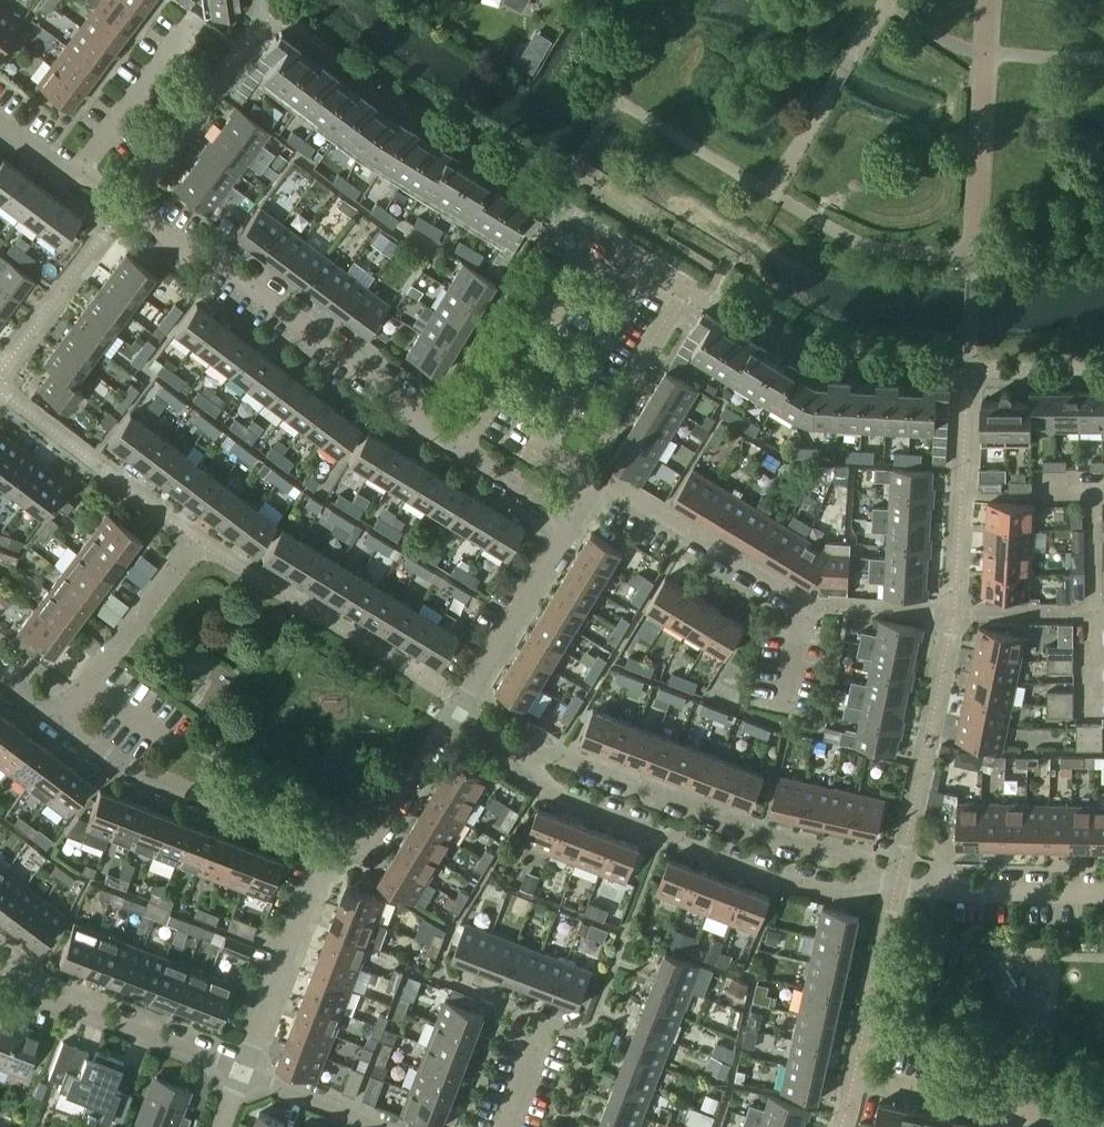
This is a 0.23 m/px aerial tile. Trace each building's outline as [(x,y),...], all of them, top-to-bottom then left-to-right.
[(54,6),(46,0),(39,9),(46,15),(54,6)] [(126,0),(102,0),(96,8),(127,31),(142,12),(126,0)] [(142,12),(151,0),(126,0),(142,12)] [(194,0),(181,0),(180,1),(189,9),(195,1),(194,0)] [(203,14),(242,8),(241,0),(201,0),(203,14)] [(20,23),(1,8),(0,9),(0,50),(20,23)] [(127,31),(96,8),(81,27),(113,50),(127,31)] [(113,50),(81,27),(67,46),(98,69),(113,50)] [(31,35),(23,29),(17,38),(25,43),(31,35)] [(276,36),(265,51),(275,59),(270,66),(264,73),(263,75),(281,89),(304,58),(276,36)] [(17,53),(25,43),(17,38),(10,47),(17,53)] [(98,69),(67,46),(53,65),(84,89),(98,69)] [(275,59),(265,51),(259,58),(270,66),(275,59)] [(270,66),(259,58),(253,66),(264,73),(270,66)] [(301,104),(325,73),(304,58),(281,89),(301,104)] [(84,89),(53,65),(38,85),(69,108),(84,89)] [(258,81),(263,75),(264,73),(253,66),(248,73),(258,81)] [(258,81),(248,73),(242,80),(253,88),(258,81)] [(322,120),(345,89),(325,73),(301,104),(322,120)] [(247,96),(253,88),(242,80),(237,88),(247,96)] [(242,103),(247,96),(237,88),(231,95),(242,103)] [(340,134),(363,103),(345,89),(322,120),(340,134)] [(255,103),(250,109),(249,111),(260,119),(266,111),(255,103)] [(361,149),(383,117),(363,103),(340,134),(361,149)] [(262,143),(270,132),(237,107),(222,128),(268,163),(275,153),(262,143)] [(277,120),(266,111),(260,119),(271,128),(277,120)] [(385,164),(406,131),(383,117),(361,149),(385,164)] [(268,163),(222,128),(206,149),(239,173),(247,163),(260,173),(268,163)] [(408,178),(428,145),(406,131),(385,164),(408,178)] [(304,140),(293,132),(287,139),(298,148),(304,140)] [(315,148),(304,140),(298,148),(309,156),(315,148)] [(429,191),(449,158),(428,145),(408,178),(429,191)] [(239,173),(206,149),(191,169),(237,203),(244,194),(231,184),(239,173)] [(23,173),(3,158),(0,162),(0,201),(1,202),(23,173)] [(449,203),(469,170),(449,158),(429,191),(449,203)] [(237,203),(191,169),(175,190),(208,214),(217,203),(230,213),(237,203)] [(471,216),(491,183),(469,170),(449,203),(471,216)] [(20,217),(42,188),(23,173),(1,202),(20,217)] [(350,183),(338,174),(333,182),(344,190),(350,183)] [(361,191),(350,183),(344,190),(355,199),(361,191)] [(491,229),(511,195),(491,183),(471,216),(491,229)] [(39,231),(61,202),(42,188),(20,217),(39,231)] [(538,212),(511,195),(491,229),(507,238),(508,236),(512,228),(517,220),(529,227),(538,212)] [(81,217),(61,202),(39,231),(59,246),(81,217)] [(388,211),(377,203),(371,211),(382,219),(388,211)] [(259,253),(281,223),(260,207),(237,237),(259,253)] [(399,220),(395,217),(388,211),(382,219),(393,228),(399,220)] [(426,232),(431,223),(419,216),(414,224),(426,232)] [(517,220),(512,228),(524,235),(529,227),(517,220)] [(281,269),(303,239),(281,223),(259,253),(281,269)] [(443,231),(431,223),(426,232),(438,239),(443,231)] [(519,243),(524,235),(512,228),(508,236),(519,243)] [(514,251),(519,243),(508,236),(507,238),(503,244),(514,251)] [(302,285),(325,255),(303,239),(281,269),(302,285)] [(472,248),(460,241),(455,249),(467,257),(472,248)] [(17,260),(23,251),(12,243),(6,251),(17,260)] [(509,259),(514,251),(503,244),(498,252),(509,259)] [(484,255),(472,248),(467,257),(479,264),(484,255)] [(35,260),(23,251),(17,260),(29,268),(35,260)] [(509,259),(498,252),(493,260),(504,267),(509,259)] [(0,255),(0,286),(19,300),(34,280),(0,255)] [(141,294),(154,276),(126,255),(112,273),(141,294)] [(323,301),(345,271),(325,255),(302,285),(323,301)] [(504,267),(493,260),(488,268),(500,275),(504,267)] [(481,306),(495,283),(463,263),(449,287),(481,306)] [(345,318),(368,288),(345,271),(323,301),(345,318)] [(141,294),(112,273),(98,292),(127,313),(141,294)] [(0,286),(0,316),(4,319),(19,300),(0,286)] [(481,306),(449,287),(435,310),(467,329),(481,306)] [(366,334),(389,304),(368,288),(345,318),(366,334)] [(112,332),(127,313),(98,292),(84,311),(112,332)] [(175,321),(183,310),(175,304),(167,315),(175,321)] [(193,346),(214,317),(196,304),(175,332),(193,346)] [(467,329),(435,310),(421,332),(453,352),(467,329)] [(98,352),(112,332),(84,311),(69,330),(98,352)] [(717,367),(738,334),(702,312),(693,328),(704,335),(700,343),(695,350),(694,352),(717,367)] [(166,332),(175,321),(167,315),(158,326),(166,332)] [(211,360),(233,331),(214,317),(193,346),(211,360)] [(704,335),(693,328),(688,336),(700,343),(704,335)] [(98,352),(69,330),(57,346),(86,368),(98,352)] [(229,373),(251,345),(233,331),(211,360),(229,373)] [(439,375),(453,352),(421,332),(407,356),(439,375)] [(738,379),(758,346),(738,334),(717,367),(738,379)] [(695,350),(700,343),(688,336),(683,344),(695,350)] [(147,357),(156,346),(148,340),(140,351),(147,357)] [(694,352),(695,350),(683,344),(679,352),(690,358),(694,352)] [(247,387),(269,359),(251,345),(229,373),(247,387)] [(73,384),(86,368),(57,346),(43,365),(52,371),(73,384)] [(758,392),(778,358),(758,346),(738,379),(758,392)] [(139,368),(147,357),(140,351),(131,362),(139,368)] [(685,366),(690,358),(679,352),(674,360),(685,366)] [(778,404),(798,371),(778,358),(758,392),(778,404)] [(266,401),(288,373),(269,359),(247,387),(266,401)] [(685,413),(699,390),(679,377),(685,366),(674,360),(668,371),(667,370),(653,394),(685,413)] [(168,380),(174,373),(162,364),(156,372),(168,380)] [(82,391),(73,384),(52,371),(38,389),(67,411),(82,391)] [(807,414),(817,382),(798,371),(778,404),(797,416),(800,412),(807,414)] [(185,381),(174,373),(168,380),(179,389),(185,381)] [(285,416),(307,387),(288,373),(266,401),(285,416)] [(839,422),(841,383),(817,382),(807,414),(814,416),(814,421),(839,422)] [(864,424),(867,385),(841,383),(839,422),(864,424)] [(131,401),(139,390),(131,384),(123,395),(131,401)] [(168,402),(174,394),(163,385),(157,393),(168,402)] [(889,425),(891,386),(867,385),(864,424),(889,425)] [(913,427),(915,388),(891,386),(889,425),(913,427)] [(303,429),(324,401),(307,387),(285,416),(303,429)] [(936,408),(950,408),(951,390),(915,388),(913,427),(935,428),(935,426),(936,417),(936,408)] [(198,391),(193,399),(204,408),(210,400),(198,391)] [(1055,430),(1056,391),(1031,391),(1031,401),(1032,430),(1055,430)] [(1079,430),(1080,391),(1056,391),(1055,430),(1079,430)] [(1103,430),(1103,391),(1080,391),(1079,430),(1103,430)] [(179,410),(185,402),(174,394),(168,402),(179,410)] [(671,436),(685,413),(653,394),(639,417),(671,436)] [(122,412),(131,401),(123,395),(114,406),(122,412)] [(221,408),(210,400),(204,408),(215,416),(221,408)] [(322,443),(343,415),(324,401),(303,429),(322,443)] [(1007,441),(1006,401),(982,401),(982,441),(1007,441)] [(1031,401),(1006,401),(1007,441),(1032,441),(1032,430),(1031,401)] [(721,414),(738,425),(744,416),(726,406),(721,414)] [(949,418),(950,408),(936,408),(936,417),(949,418)] [(109,429),(118,418),(110,412),(101,423),(109,429)] [(127,456),(148,428),(130,413),(108,442),(127,456)] [(210,421),(199,413),(193,420),(204,429),(210,421)] [(361,428),(343,415),(322,443),(339,457),(361,428)] [(761,427),(744,416),(738,425),(756,435),(761,427)] [(657,459),(671,436),(639,417),(625,440),(657,459)] [(949,427),(949,418),(936,417),(935,426),(949,427)] [(240,435),(246,427),(235,419),(229,427),(240,435)] [(216,437),(222,430),(210,421),(204,429),(216,437)] [(717,451),(731,428),(722,423),(717,430),(708,445),(717,451)] [(948,436),(949,427),(935,426),(935,428),(935,435),(948,436)] [(257,436),(246,427),(240,435),(251,444),(257,436)] [(144,469),(166,441),(148,428),(127,456),(144,469)] [(368,473),(386,443),(367,431),(348,461),(368,473)] [(10,440),(0,432),(0,453),(10,440)] [(947,445),(948,436),(935,435),(934,445),(947,445)] [(29,454),(10,440),(0,453),(0,493),(4,488),(29,454)] [(240,456),(247,448),(235,440),(229,448),(240,456)] [(643,482),(657,459),(625,440),(611,463),(643,482)] [(164,484),(185,456),(166,441),(144,469),(164,484)] [(389,486),(407,455),(386,443),(368,473),(389,486)] [(947,455),(947,445),(934,445),(934,454),(947,455)] [(276,463),(282,455),(271,446),(265,454),(276,463)] [(807,458),(807,448),(793,447),(793,457),(807,458)] [(257,457),(247,448),(240,456),(252,464),(257,457)] [(820,458),(821,449),(807,448),(807,458),(820,458)] [(861,461),(861,451),(847,450),(847,460),(861,461)] [(875,452),(861,451),(861,461),(874,461),(875,452)] [(908,464),(909,454),(895,453),(894,463),(908,464)] [(23,502),(48,469),(29,454),(4,488),(23,502)] [(922,465),(923,455),(909,454),(908,464),(922,465)] [(946,464),(947,455),(934,454),(933,463),(946,464)] [(293,463),(282,455),(276,463),(287,471),(293,463)] [(408,498),(427,467),(407,455),(389,486),(408,498)] [(181,497),(202,469),(185,456),(164,484),(181,497)] [(1055,470),(1055,460),(1044,460),(1044,470),(1055,470)] [(1067,460),(1055,460),(1055,470),(1067,470),(1067,460)] [(1103,470),(1103,461),(1092,461),(1092,470),(1103,470)] [(849,475),(850,465),(835,464),(834,474),(849,475)] [(283,476),(271,467),(265,475),(277,483),(283,476)] [(426,509),(445,478),(427,467),(408,498),(426,509)] [(932,497),(933,471),(876,467),(875,481),(892,482),(891,494),(932,497)] [(43,517),(68,484),(48,469),(23,502),(43,517)] [(201,512),(222,484),(202,469),(181,497),(201,512)] [(697,515),(716,483),(693,469),(674,501),(697,515)] [(1003,470),(980,470),(980,481),(980,491),(1002,491),(1003,470)] [(313,490),(319,482),(308,474),(302,482),(313,490)] [(293,484),(283,476),(277,483),(288,492),(293,484)] [(447,521),(466,491),(445,478),(426,509),(447,521)] [(1032,491),(1032,481),(1010,481),(1010,491),(1032,491)] [(721,530),(741,498),(716,483),(697,515),(721,530)] [(220,526),(241,498),(222,484),(201,512),(220,526)] [(467,533),(485,503),(466,491),(447,521),(467,533)] [(930,522),(932,497),(891,494),(890,507),(874,506),(873,519),(930,522)] [(346,510),(351,502),(339,495),(334,503),(346,510)] [(318,512),(323,504),(311,496),(306,505),(318,512)] [(237,540),(259,512),(241,498),(220,526),(237,540)] [(743,543),(762,511),(741,498),(721,530),(743,543)] [(73,505),(66,499),(58,508),(66,514),(73,505)] [(363,509),(351,502),(346,510),(358,517),(363,509)] [(486,545),(505,515),(485,503),(467,533),(486,545)] [(1034,530),(1035,510),(1036,506),(988,503),(987,527),(1034,530)] [(343,516),(331,509),(326,517),(338,524),(343,516)] [(767,558),(787,526),(762,511),(743,543),(767,558)] [(254,552),(275,524),(259,512),(237,540),(254,552)] [(107,514),(92,533),(126,559),(141,539),(107,514)] [(523,526),(505,515),(486,545),(505,556),(523,526)] [(355,523),(343,516),(338,524),(350,531),(355,523)] [(59,524),(51,518),(44,527),(52,533),(59,524)] [(385,534),(390,525),(378,518),(373,526),(385,534)] [(929,547),(930,522),(873,519),(872,531),(888,532),(888,545),(929,547)] [(402,533),(390,525),(385,534),(397,541),(402,533)] [(788,571),(808,539),(787,526),(767,558),(788,571)] [(45,542),(52,533),(44,527),(37,536),(45,542)] [(1033,552),(1034,530),(987,527),(986,549),(1033,552)] [(284,572),(302,541),(281,528),(262,559),(284,572)] [(1074,546),(1085,546),(1084,530),(1074,530),(1074,546)] [(376,548),(381,539),(369,532),(364,540),(376,548)] [(11,537),(0,533),(0,543),(8,546),(11,537)] [(126,559),(92,533),(78,553),(111,578),(126,559)] [(623,551),(592,533),(581,552),(611,570),(623,551)] [(388,555),(393,547),(381,539),(376,548),(388,555)] [(823,548),(808,539),(788,571),(812,585),(814,582),(820,586),(819,595),(821,595),(821,593),(848,595),(852,544),(827,543),(823,548)] [(304,584),(323,554),(302,541),(284,572),(304,584)] [(423,557),(429,549),(417,542),(412,550),(423,557)] [(927,572),(929,547),(888,545),(887,558),(870,557),(870,569),(927,572)] [(441,556),(429,549),(423,557),(435,564),(441,556)] [(1032,575),(1033,552),(986,549),(984,572),(1032,575)] [(598,592),(611,570),(581,552),(567,573),(598,592)] [(15,565),(18,556),(7,553),(4,562),(15,565)] [(111,578),(78,553),(63,572),(97,597),(111,578)] [(324,597),(343,566),(323,554),(304,584),(324,597)] [(415,571),(420,563),(408,556),(403,564),(415,571)] [(1072,571),(1084,571),(1084,559),(1072,559),(1072,571)] [(432,570),(420,563),(415,571),(427,578),(432,570)] [(462,581),(467,572),(455,565),(450,573),(462,581)] [(345,609),(363,578),(343,566),(324,597),(345,609)] [(926,599),(927,572),(870,569),(869,581),(886,582),(885,596),(926,599)] [(97,597),(63,572),(49,591),(82,616),(97,597)] [(479,579),(467,572),(462,581),(474,588),(479,579)] [(1030,598),(1032,575),(984,572),(983,595),(1030,598)] [(1085,599),(1085,572),(1072,572),(1072,599),(1073,599),(1073,598),(1084,598),(1084,599),(1085,599)] [(587,611),(598,592),(567,573),(556,592),(587,611)] [(648,594),(655,582),(647,577),(640,589),(648,594)] [(666,619),(685,589),(666,577),(647,608),(666,619)] [(365,621),(383,590),(363,578),(345,609),(365,621)] [(454,595),(459,586),(447,579),(442,587),(454,595)] [(471,594),(459,586),(454,595),(465,602),(471,594)] [(641,606),(648,594),(640,589),(632,601),(641,606)] [(685,631),(704,600),(685,589),(666,619),(685,631)] [(384,633),(402,602),(383,590),(365,621),(384,633)] [(82,616),(49,591),(34,610),(68,635),(82,616)] [(575,630),(587,611),(556,592),(545,611),(575,630)] [(707,644),(725,613),(704,600),(685,631),(707,644)] [(404,645),(423,614),(402,602),(384,633),(404,645)] [(68,635),(34,610),(11,641),(33,656),(41,646),(53,655),(68,635)] [(563,650),(575,630),(545,611),(532,631),(563,650)] [(727,656),(745,625),(725,613),(707,644),(727,656)] [(423,657),(442,626),(423,614),(404,645),(423,657)] [(624,633),(631,621),(623,616),(616,628),(624,633)] [(881,621),(879,634),(862,631),(860,643),(916,654),(921,629),(881,621)] [(438,666),(457,635),(442,626),(423,657),(438,666)] [(617,645),(624,633),(616,628),(609,640),(617,645)] [(980,628),(975,651),(1021,660),(1026,637),(980,628)] [(551,668),(563,650),(532,631),(521,650),(551,668)] [(911,679),(916,654),(860,643),(857,655),(873,658),(871,671),(911,679)] [(1074,647),(1074,646),(1048,646),(1048,659),(1074,659),(1074,658),(1074,647)] [(539,689),(551,668),(521,650),(508,671),(539,689)] [(1017,682),(1021,660),(975,651),(970,673),(1017,682)] [(208,654),(196,667),(216,685),(228,672),(208,654)] [(601,671),(608,659),(600,654),(593,666),(601,671)] [(639,671),(642,662),(629,657),(626,666),(639,671)] [(1074,659),(1048,659),(1048,672),(1074,672),(1074,671),(1074,659)] [(655,667),(642,662),(639,671),(652,676),(655,667)] [(594,683),(601,671),(593,666),(585,678),(594,683)] [(629,685),(632,675),(619,670),(616,680),(629,685)] [(528,708),(539,689),(508,671),(497,689),(528,708)] [(906,704),(911,679),(871,671),(868,684),(852,680),(850,692),(906,704)] [(682,687),(685,678),(672,673),(669,682),(682,687)] [(1012,705),(1017,682),(970,673),(966,695),(1012,705)] [(642,690),(645,680),(632,675),(629,685),(642,690)] [(695,692),(698,683),(685,678),(682,687),(695,692)] [(671,701),(674,692),(661,687),(658,696),(671,701)] [(1074,692),(1074,691),(1048,691),(1048,704),(1074,704),(1074,703),(1074,692)] [(684,706),(687,697),(674,692),(671,701),(684,706)] [(901,729),(906,704),(850,692),(847,705),(863,708),(861,720),(901,729)] [(578,710),(585,698),(576,693),(569,705),(578,710)] [(1008,727),(1012,705),(966,695),(961,717),(1008,727)] [(713,717),(717,708),(703,703),(700,712),(713,717)] [(1074,704),(1048,704),(1048,717),(1074,717),(1074,716),(1074,704)] [(570,722),(578,710),(569,705),(562,717),(570,722)] [(726,722),(730,713),(717,708),(713,717),(726,722)] [(600,749),(612,716),(594,709),(581,742),(600,749)] [(13,724),(0,714),(0,742),(13,724)] [(622,758),(635,725),(612,716),(600,749),(622,758)] [(1003,750),(1008,727),(961,717),(956,741),(1003,750)] [(755,733),(759,724),(746,719),(742,728),(755,733)] [(896,754),(901,729),(861,720),(858,733),(842,730),(840,743),(896,754)] [(1090,750),(1090,724),(1089,724),(1078,724),(1078,723),(1077,723),(1077,750),(1090,750)] [(1103,750),(1103,724),(1102,724),(1091,724),(1091,723),(1090,724),(1090,750),(1103,750)] [(32,739),(13,724),(0,742),(0,767),(7,772),(32,739)] [(768,738),(772,729),(759,724),(755,733),(768,738)] [(644,766),(657,733),(635,725),(622,758),(644,766)] [(667,775),(679,742),(657,733),(644,766),(667,775)] [(26,787),(51,753),(32,739),(7,772),(26,787)] [(687,783),(700,750),(679,742),(667,775),(687,783)] [(710,792),(723,758),(700,750),(687,783),(710,792)] [(51,753),(26,787),(45,801),(71,767),(51,753)] [(994,765),(996,756),(985,753),(983,763),(994,765)] [(478,800),(491,779),(456,757),(443,778),(478,800)] [(1028,766),(1028,757),(1016,757),(1016,766),(1028,766)] [(1039,766),(1039,757),(1028,757),(1028,766),(1039,766)] [(1073,766),(1073,757),(1062,757),(1062,766),(1073,766)] [(1085,766),(1085,757),(1073,757),(1073,766),(1085,766)] [(733,801),(746,767),(723,758),(710,792),(733,801)] [(91,783),(71,767),(45,801),(65,816),(91,783)] [(765,775),(746,767),(733,801),(752,808),(765,775)] [(800,819),(808,782),(780,776),(772,812),(800,819)] [(466,821),(478,800),(443,778),(430,799),(466,821)] [(824,824),(832,787),(808,782),(800,819),(824,824)] [(851,830),(859,793),(832,787),(824,824),(851,830)] [(108,838),(123,799),(100,790),(87,822),(78,818),(66,834),(104,848),(108,838)] [(981,845),(982,803),(958,802),(959,794),(945,791),(940,818),(957,822),(957,845),(981,845)] [(886,799),(859,793),(851,830),(877,836),(886,799)] [(130,847),(145,808),(123,799),(108,838),(130,847)] [(454,841),(466,821),(430,799),(418,819),(454,841)] [(1003,846),(1004,804),(982,803),(981,845),(1003,846)] [(1026,847),(1027,804),(1004,804),(1003,846),(1026,847)] [(1048,847),(1049,805),(1027,804),(1026,847),(1048,847)] [(1071,848),(1072,805),(1049,805),(1048,847),(1071,848)] [(1094,848),(1095,806),(1072,805),(1071,848),(1094,848)] [(1095,806),(1094,848),(1103,849),(1103,806),(1095,806)] [(514,822),(520,812),(512,807),(506,817),(514,822)] [(152,855),(167,816),(145,808),(130,847),(152,855)] [(549,852),(563,817),(539,808),(526,843),(549,852)] [(19,816),(13,824),(23,831),(28,823),(19,816)] [(175,864),(190,825),(167,816),(152,855),(175,864)] [(509,832),(514,822),(506,817),(500,827),(509,832)] [(576,863),(590,828),(563,817),(549,852),(576,863)] [(441,861),(454,841),(418,819),(405,840),(441,861)] [(37,830),(28,823),(23,831),(32,838),(37,830)] [(198,873),(213,834),(190,825),(175,864),(198,873)] [(602,873),(615,838),(590,828),(576,863),(602,873)] [(220,881),(235,842),(213,834),(198,873),(220,881)] [(627,882),(640,847),(615,838),(602,873),(627,882)] [(429,882),(441,861),(405,840),(393,860),(429,882)] [(242,890),(257,851),(235,842),(220,881),(242,890)] [(489,863),(495,853),(487,848),(481,858),(489,863)] [(40,865),(46,857),(37,850),(31,858),(40,865)] [(281,860),(257,851),(242,890),(266,899),(281,860)] [(484,873),(489,863),(481,858),(475,868),(484,873)] [(682,903),(696,868),(670,858),(656,893),(682,903)] [(416,903),(429,882),(393,860),(380,881),(416,903)] [(59,879),(65,871),(56,864),(50,872),(59,879)] [(85,864),(82,873),(92,877),(96,868),(85,864)] [(707,913),(720,878),(696,868),(682,903),(707,913)] [(25,885),(5,871),(0,878),(0,918),(25,885)] [(74,878),(65,871),(59,879),(68,886),(74,878)] [(115,886),(118,877),(108,873),(104,882),(115,886)] [(129,881),(118,877),(115,886),(125,890),(129,881)] [(734,923),(747,888),(720,878),(707,913),(734,923)] [(348,884),(339,907),(378,922),(387,899),(348,884)] [(44,900),(25,885),(0,918),(0,919),(19,933),(44,900)] [(109,901),(112,892),(101,888),(98,897),(109,901)] [(758,932),(771,897),(747,888),(734,923),(758,932)] [(465,904),(471,894),(462,889),(456,899),(465,904)] [(159,905),(163,896),(152,892),(148,901),(158,905),(159,905)] [(173,901),(163,896),(159,905),(170,910),(173,901)] [(131,910),(135,901),(124,897),(121,906),(131,910)] [(459,914),(465,904),(456,899),(450,909),(459,914)] [(64,915),(44,900),(19,933),(39,948),(64,915)] [(142,914),(145,905),(135,901),(131,910),(142,914)] [(153,918),(157,909),(158,905),(148,901),(147,905),(145,905),(142,914),(153,918)] [(205,921),(208,911),(197,907),(194,916),(205,921)] [(388,926),(378,922),(339,907),(330,930),(370,945),(379,948),(388,926)] [(823,908),(816,937),(853,945),(860,916),(823,908)] [(219,916),(208,911),(205,921),(215,925),(219,916)] [(177,927),(180,918),(169,914),(166,923),(177,927)] [(252,939),(257,927),(257,926),(232,916),(227,929),(252,939)] [(187,931),(191,922),(180,918),(177,927),(187,931)] [(82,971),(97,932),(74,923),(59,962),(82,971)] [(476,966),(489,931),(466,923),(453,958),(476,966)] [(210,940),(213,931),(202,927),(199,936),(210,940)] [(361,967),(370,945),(330,930),(322,952),(361,967)] [(503,977),(517,942),(489,931),(476,966),(503,977)] [(105,980),(120,940),(97,932),(82,971),(105,980)] [(441,947),(445,936),(436,933),(432,943),(441,947)] [(245,958),(250,945),(225,935),(220,948),(245,958)] [(847,971),(853,945),(816,937),(811,963),(847,971)] [(127,988),(142,949),(120,940),(105,980),(127,988)] [(530,987),(543,952),(517,942),(503,977),(530,987)] [(437,957),(441,947),(432,943),(428,954),(437,957)] [(150,997),(165,958),(142,949),(127,988),(150,997)] [(352,990),(361,967),(322,952),(313,975),(352,990)] [(555,996),(568,961),(543,952),(530,987),(555,996)] [(692,991),(701,965),(666,952),(657,977),(692,991)] [(172,1006),(187,966),(165,958),(150,997),(172,1006)] [(593,971),(568,961),(555,996),(579,1006),(593,971)] [(842,997),(847,971),(811,963),(805,988),(842,997)] [(195,1014),(210,975),(187,966),(172,1006),(195,1014)] [(400,982),(404,972),(395,968),(391,979),(400,982)] [(233,984),(210,975),(195,1014),(218,1023),(233,984)] [(344,1012),(352,990),(313,975),(304,997),(344,1012)] [(681,1018),(692,991),(657,977),(646,1005),(681,1018)] [(396,993),(400,982),(391,979),(387,989),(396,993)] [(836,1022),(842,997),(805,988),(799,1014),(836,1022)] [(411,1000),(402,996),(398,1007),(407,1010),(411,1000)] [(335,1035),(344,1012),(304,997),(296,1020),(335,1035)] [(446,999),(437,1023),(476,1038),(485,1014),(446,999)] [(671,1043),(681,1018),(646,1005),(636,1030),(671,1043)] [(403,1021),(407,1010),(398,1007),(394,1018),(403,1021)] [(385,1028),(389,1018),(380,1014),(376,1025),(385,1028)] [(831,1047),(836,1022),(799,1014),(794,1039),(831,1047)] [(41,1033),(1,1017),(0,1021),(0,1066),(25,1076),(41,1033)] [(326,1057),(335,1035),(296,1020),(287,1042),(326,1057)] [(468,1060),(476,1038),(437,1023),(429,1045),(468,1060)] [(381,1039),(385,1028),(376,1025),(372,1035),(381,1039)] [(661,1069),(671,1043),(636,1030),(626,1056),(661,1069)] [(825,1073),(831,1047),(794,1039),(788,1065),(825,1073)] [(394,1045),(385,1041),(380,1052),(390,1056),(394,1045)] [(88,1052),(62,1042),(48,1078),(61,1083),(58,1090),(85,1100),(81,1111),(87,1114),(86,1115),(94,1118),(94,1117),(107,1122),(109,1116),(122,1121),(132,1095),(113,1088),(123,1062),(96,1051),(93,1059),(86,1057),(88,1052)] [(317,1080),(326,1057),(287,1042),(278,1065),(317,1080)] [(459,1082),(468,1060),(429,1045),(420,1067),(459,1082)] [(370,1061),(374,1050),(365,1046),(361,1057),(370,1061)] [(385,1066),(390,1056),(380,1052),(376,1063),(385,1066)] [(653,1092),(661,1069),(626,1056),(618,1079),(653,1092)] [(819,1100),(825,1073),(788,1065),(782,1091),(819,1100)] [(356,1097),(366,1072),(353,1067),(343,1092),(356,1097)] [(451,1105),(459,1082),(420,1067),(411,1089),(451,1105)] [(385,1079),(372,1074),(363,1099),(375,1104),(385,1079)] [(156,1077),(137,1124),(145,1126),(187,1126),(190,1118),(179,1114),(188,1089),(156,1077)] [(643,1117),(653,1092),(618,1079),(608,1104),(643,1117)] [(451,1105),(411,1089),(402,1113),(439,1126),(442,1126),(451,1105)] [(771,1096),(766,1109),(751,1104),(747,1115),(781,1126),(803,1126),(809,1109),(771,1096)] [(903,1108),(880,1102),(875,1125),(861,1122),(860,1126),(898,1126),(903,1108)] [(643,1117),(608,1104),(599,1126),(639,1126),(643,1117)] [(717,1114),(694,1108),(689,1124),(702,1126),(714,1126),(717,1114)] [(925,1112),(903,1108),(898,1126),(922,1126),(925,1112)] [(286,1122),(260,1112),(254,1126),(284,1126),(286,1122)] [(947,1117),(925,1112),(922,1126),(945,1126),(947,1117)] [(747,1115),(743,1126),(781,1126),(747,1115)] [(969,1122),(947,1117),(945,1126),(968,1126),(969,1122)]
